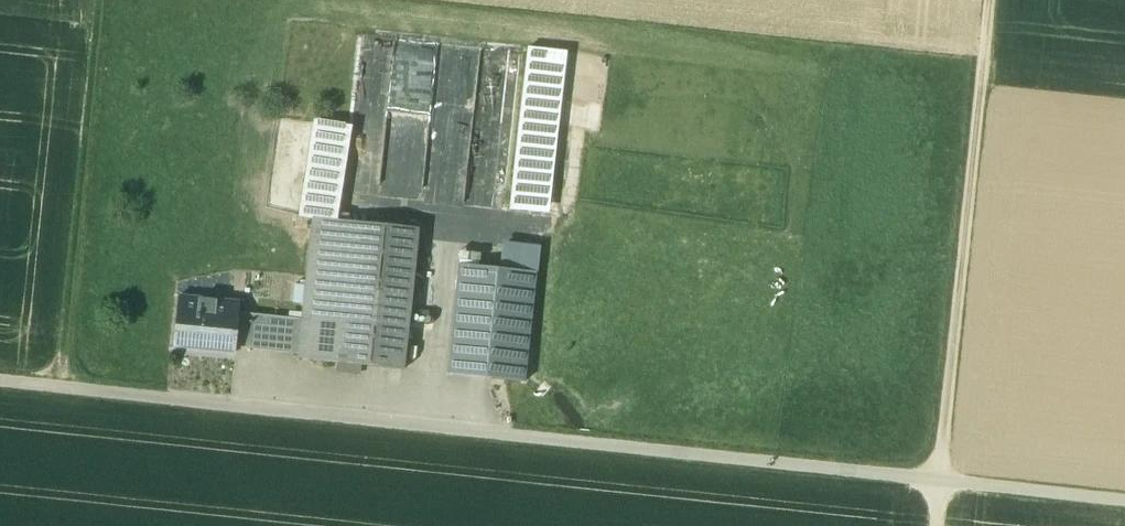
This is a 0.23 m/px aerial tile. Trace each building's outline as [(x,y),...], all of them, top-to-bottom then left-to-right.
[(378,183),(422,188),(428,139),(453,124),(437,122),(443,73),(449,83),(453,53),(402,47),(411,62),(400,61),(402,41),(395,40),(391,72),(404,74),(405,73),(434,76),(432,92),(427,92),(430,98),(427,126),(409,124),(407,135),(396,134),(395,143),(382,151),(378,183)] [(463,204),(548,211),(562,48),(521,45),(511,165),(490,164),(489,172),(466,170),(463,204)] [(419,230),(314,219),(303,321),(299,355),(298,359),(404,370),(419,230)] [(536,274),(459,266),(448,375),(525,384),(536,274)] [(239,304),(180,298),(175,346),(235,353),(238,314),(239,304)] [(303,321),(238,314),(235,348),(299,355),(303,321)]
